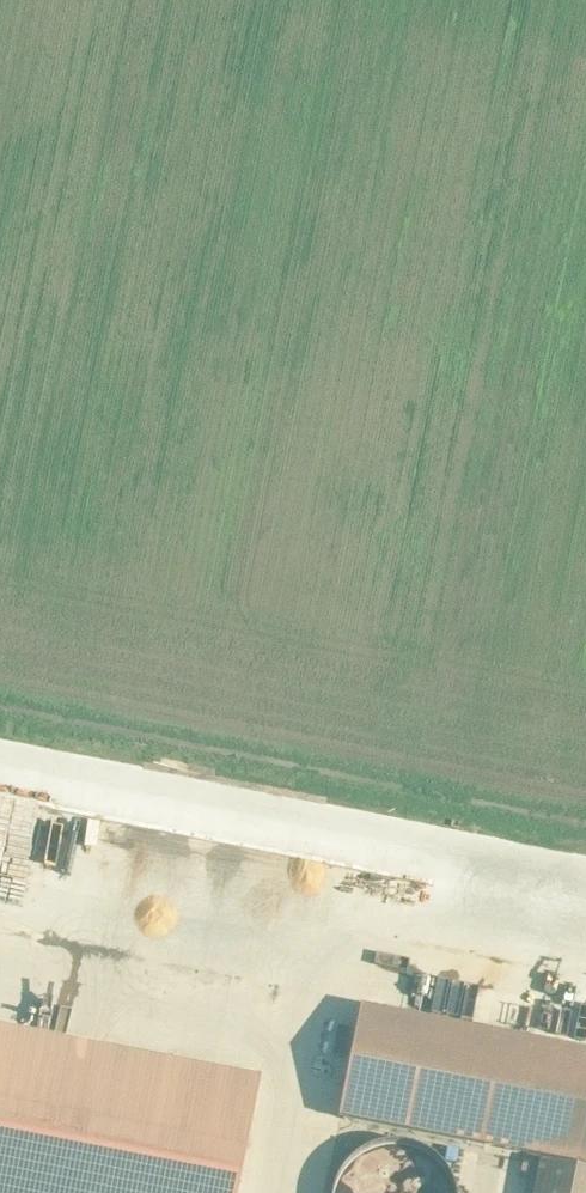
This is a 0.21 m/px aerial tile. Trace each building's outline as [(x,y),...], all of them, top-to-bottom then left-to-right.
[(365,1005),(342,1118),(574,1163),(575,1158),(585,1160),(585,1048),(365,1005)] [(239,1151),(0,1103),(0,1192),(231,1192),(239,1151)] [(533,1192),(585,1192),(585,1170),(539,1161),(533,1192)] [(431,1186),(398,1180),(396,1189),(322,1175),(319,1192),(429,1192),(431,1186)]
